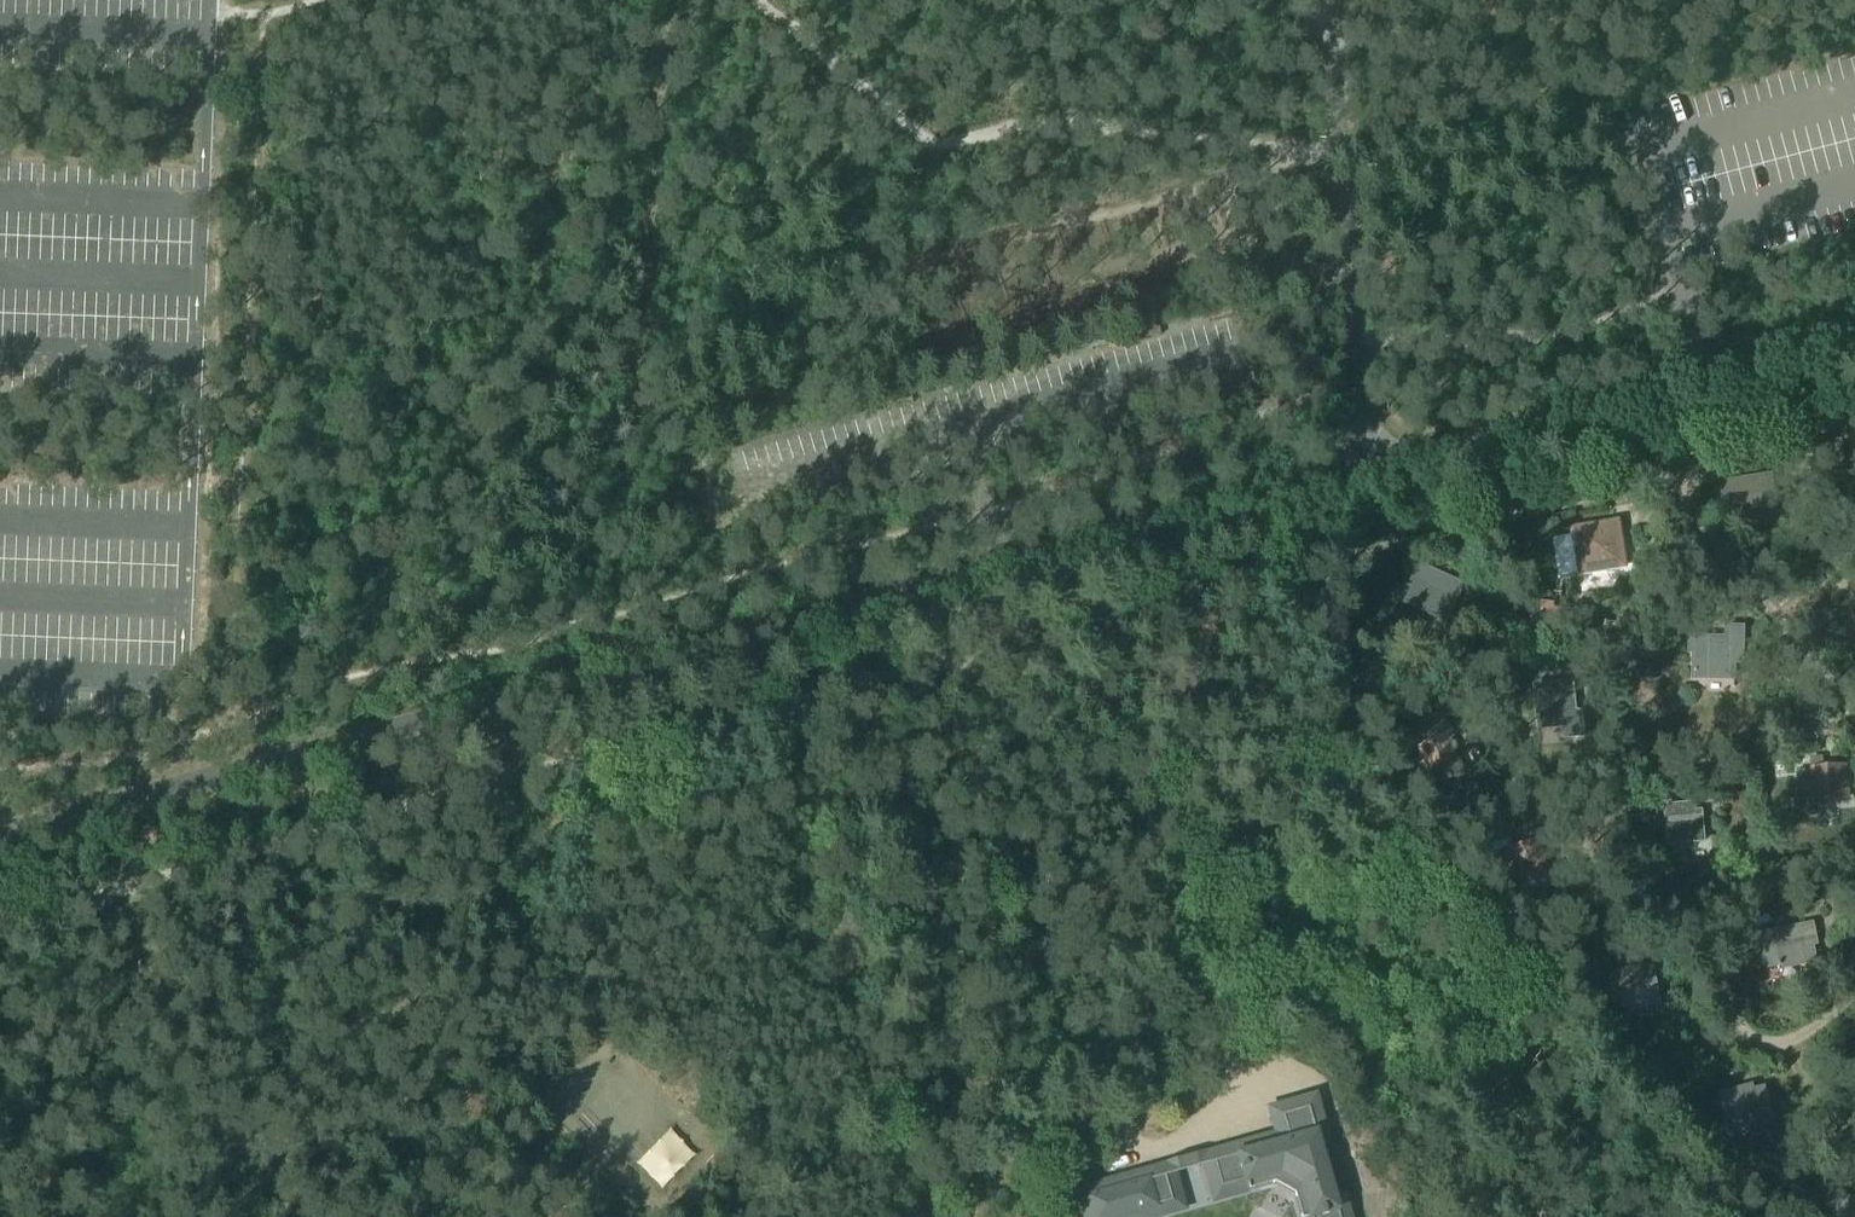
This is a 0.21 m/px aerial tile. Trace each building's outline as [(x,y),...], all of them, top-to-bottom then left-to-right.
[(1836,487),(1849,485),(1847,468),(1833,469),(1836,487)] [(1777,513),(1771,477),(1771,476),(1721,484),(1726,515),(1741,513),(1742,516),(1744,516),(1744,515),(1767,511),(1767,514),(1777,513)] [(1581,575),(1584,575),(1625,568),(1618,524),(1574,531),(1581,575)] [(1446,622),(1460,592),(1454,588),(1456,583),(1421,567),(1414,580),(1418,582),(1410,599),(1409,599),(1407,602),(1410,604),(1410,603),(1438,615),(1436,618),(1446,622)] [(1565,629),(1565,615),(1556,615),(1556,603),(1533,602),(1532,627),(1565,629)] [(1728,624),(1729,606),(1709,605),(1709,623),(1728,624)] [(1694,676),(1736,677),(1736,676),(1734,676),(1735,660),(1743,660),(1744,629),(1727,629),(1727,640),(1691,639),(1691,654),(1695,655),(1694,676)] [(1552,672),(1571,670),(1569,653),(1550,656),(1552,672)] [(1538,718),(1539,723),(1540,732),(1563,729),(1564,741),(1586,739),(1583,713),(1578,711),(1575,684),(1536,688),(1539,718),(1538,718)] [(1442,713),(1407,731),(1437,789),(1467,773),(1456,752),(1461,749),(1442,713)] [(1812,770),(1796,771),(1799,803),(1813,802),(1814,806),(1816,806),(1816,805),(1838,803),(1838,805),(1839,805),(1839,803),(1838,803),(1838,800),(1848,799),(1847,788),(1849,788),(1847,775),(1846,775),(1845,768),(1812,770)] [(1694,814),(1693,806),(1666,808),(1668,838),(1668,843),(1669,843),(1669,847),(1695,844),(1695,843),(1704,842),(1702,813),(1694,814)] [(1499,831),(1512,836),(1517,822),(1505,817),(1499,831)] [(1813,926),(1760,937),(1766,966),(1780,963),(1780,968),(1783,967),(1783,966),(1805,962),(1806,965),(1816,962),(1810,935),(1815,935),(1813,926)] [(1647,978),(1645,970),(1610,977),(1613,991),(1617,990),(1620,1005),(1619,1005),(1620,1010),(1622,1009),(1622,1008),(1649,1003),(1650,1006),(1660,1004),(1654,976),(1647,978)] [(1772,1123),(1764,1091),(1754,1094),(1755,1099),(1739,1102),(1736,1093),(1722,1096),(1730,1133),(1742,1130),(1743,1132),(1747,1131),(1747,1129),(1772,1123)] [(1239,1156),(1242,1168),(1239,1169),(1242,1180),(1245,1179),(1249,1191),(1275,1184),(1295,1195),(1301,1216),(1317,1216),(1321,1216),(1326,1216),(1325,1215),(1336,1212),(1337,1211),(1311,1118),(1309,1118),(1284,1125),(1289,1142),(1239,1156)] [(1827,1118),(1815,1123),(1824,1143),(1835,1138),(1827,1118)] [(1088,1199),(1093,1216),(1124,1216),(1155,1208),(1148,1182),(1088,1199)] [(1831,1193),(1826,1207),(1854,1216),(1854,1201),(1831,1193)]
